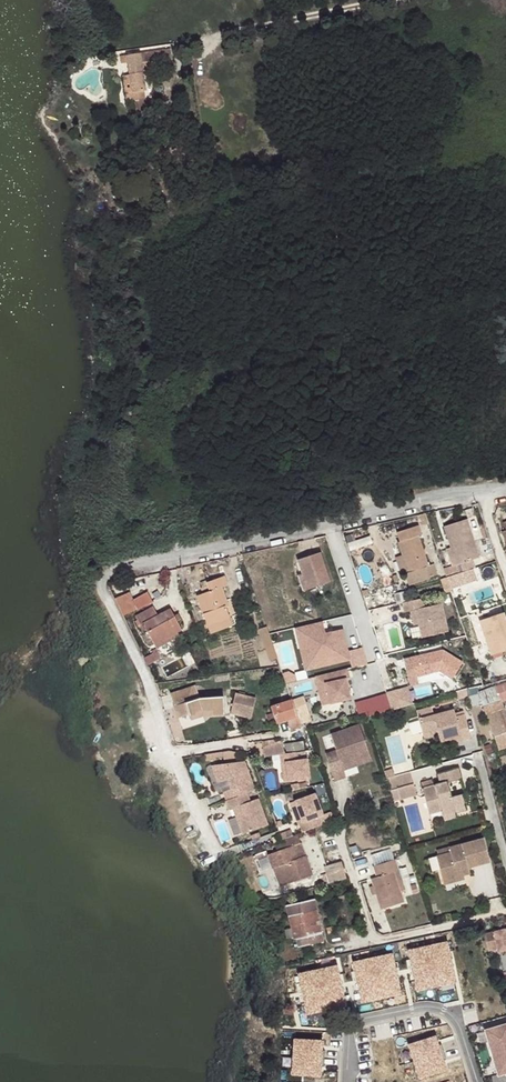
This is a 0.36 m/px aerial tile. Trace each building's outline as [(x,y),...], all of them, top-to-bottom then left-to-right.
[(114,67),(118,85),(144,79),(142,68),(156,65),(153,51),(108,60),(110,68),(114,67)] [(144,79),(118,85),(121,103),(134,101),(134,102),(147,100),(144,79)] [(464,522),(441,529),(448,550),(453,568),(456,576),(472,571),(469,563),(476,561),(464,522)] [(413,529),(392,538),(395,546),(394,547),(399,562),(405,577),(402,578),(406,590),(427,583),(423,571),(425,570),(415,540),(417,539),(413,529)] [(366,537),(349,540),(350,546),(367,543),(366,537)] [(448,550),(444,552),(449,569),(453,568),(448,550)] [(302,576),(307,593),(329,586),(319,555),(298,562),(302,576)] [(405,577),(399,562),(393,564),(399,579),(402,578),(405,577)] [(302,595),(307,593),(302,576),(297,578),(302,595)] [(207,584),(209,587),(210,592),(206,593),(197,596),(209,626),(230,619),(224,604),(228,603),(223,589),(228,586),(225,577),(207,584)] [(130,593),(116,600),(125,617),(138,610),(130,593)] [(369,613),(375,612),(371,597),(364,599),(369,613)] [(423,600),(403,605),(405,615),(411,613),(416,612),(420,626),(423,639),(448,633),(442,605),(425,609),(423,600)] [(155,644),(178,632),(184,629),(173,608),(160,615),(155,606),(137,615),(142,624),(144,623),(155,644)] [(416,612),(411,613),(415,627),(420,626),(416,612)] [(504,615),(481,623),(492,656),(505,651),(505,620),(504,615)] [(232,627),(230,619),(209,626),(211,634),(232,627)] [(297,630),(300,643),(309,641),(315,663),(334,658),(335,666),(352,661),(344,631),(327,635),(325,623),(297,630)] [(271,636),(269,629),(263,631),(273,663),(279,661),(271,636)] [(180,636),(178,632),(155,644),(157,648),(180,636)] [(309,641),(300,643),(307,672),(335,666),(334,658),(315,663),(309,641)] [(444,651),(413,659),(416,669),(407,671),(412,687),(420,685),(418,678),(440,672),(453,680),(463,663),(444,651)] [(289,670),(283,672),(286,682),(297,680),(296,675),(289,670)] [(330,684),(326,684),(331,705),(352,699),(347,680),(351,678),(349,670),(328,676),(330,684)] [(330,684),(328,676),(316,679),(323,707),(331,705),(326,684),(330,684)] [(359,717),(412,701),(407,684),(354,700),(359,717)] [(224,715),(222,698),(200,701),(196,689),(172,696),(180,720),(190,717),(191,721),(203,718),(224,715)] [(505,748),(505,713),(497,691),(480,698),(500,750),(505,748)] [(235,694),(231,711),(232,715),(251,718),(256,699),(235,694)] [(304,697),(292,701),(300,725),(312,720),(304,697)] [(300,725),(292,701),(283,704),(288,719),(292,731),(301,727),(300,725)] [(272,708),(277,723),(288,719),(283,704),(272,708)] [(417,713),(422,734),(436,730),(438,735),(441,743),(450,740),(451,740),(459,737),(461,741),(471,739),(463,713),(455,715),(454,711),(434,717),(432,708),(417,713)] [(347,778),(345,771),(343,767),(350,765),(349,762),(354,760),(357,762),(371,757),(360,725),(332,735),(338,753),(328,756),(336,782),(347,778)] [(436,730),(422,734),(423,738),(438,735),(436,730)] [(289,781),(311,778),(308,759),(296,760),(295,752),(286,754),(282,741),(264,746),(265,756),(281,754),(282,763),(286,762),(289,781)] [(343,767),(345,771),(373,762),(371,757),(357,762),(354,760),(349,762),(350,765),(343,767)] [(247,793),(255,790),(245,761),(212,765),(218,782),(227,779),(231,789),(224,791),(227,800),(247,793)] [(448,793),(451,792),(448,784),(461,780),(458,769),(439,774),(441,784),(424,789),(430,814),(441,811),(443,816),(455,813),(466,810),(462,794),(452,797),(450,797),(448,793)] [(392,770),(384,772),(387,779),(394,776),(392,770)] [(394,776),(387,779),(390,790),(398,788),(413,783),(410,772),(394,776)] [(398,788),(401,799),(417,794),(413,783),(398,788)] [(390,790),(394,802),(401,799),(398,788),(390,790)] [(243,834),(268,825),(258,798),(250,801),(247,793),(227,800),(226,801),(229,809),(233,808),(240,806),(242,813),(236,816),(243,834)] [(303,832),(326,823),(315,793),(295,801),(302,822),(299,823),(300,823),(303,832)] [(302,822),(295,801),(290,803),(298,824),(300,823),(299,823),(302,822)] [(240,806),(233,808),(236,816),(242,813),(240,806)] [(297,834),(274,843),(277,851),(268,854),(273,868),(282,865),(288,882),(289,883),(312,875),(305,856),(301,857),(297,859),(293,846),(297,845),(301,843),(297,834)] [(464,869),(470,867),(492,861),(484,838),(439,851),(440,855),(438,856),(445,882),(466,876),(464,869)] [(297,845),(293,846),(297,859),(301,857),(297,845)] [(372,879),(381,910),(405,903),(401,892),(406,890),(396,859),(394,859),(392,851),(373,857),(376,865),(374,866),(377,877),(372,879)] [(237,857),(228,861),(229,864),(233,872),(242,868),(237,857)] [(326,880),(346,878),(343,860),(324,862),(326,880)] [(233,872),(229,864),(223,867),(227,875),(233,872)] [(288,882),(282,865),(273,868),(277,880),(280,882),(289,883),(288,882)] [(473,874),(470,867),(464,869),(466,876),(473,874)] [(467,880),(466,876),(445,882),(446,885),(467,880)] [(324,943),(315,900),(287,906),(295,941),(297,940),(300,948),(324,943)] [(481,935),(486,952),(495,950),(496,953),(503,951),(504,954),(505,954),(505,928),(481,935)] [(407,950),(415,990),(454,982),(446,943),(407,950)] [(353,963),(361,1003),(399,995),(391,955),(353,963)] [(298,973),(306,1013),(344,1006),(336,966),(298,973)] [(485,1031),(497,1075),(505,1072),(505,1025),(485,1031)] [(421,1079),(446,1071),(436,1038),(408,1046),(412,1056),(408,1058),(412,1072),(418,1070),(421,1079)] [(320,1045),(294,1044),(292,1078),(320,1080),(321,1069),(325,1070),(326,1055),(319,1055),(320,1045)]
